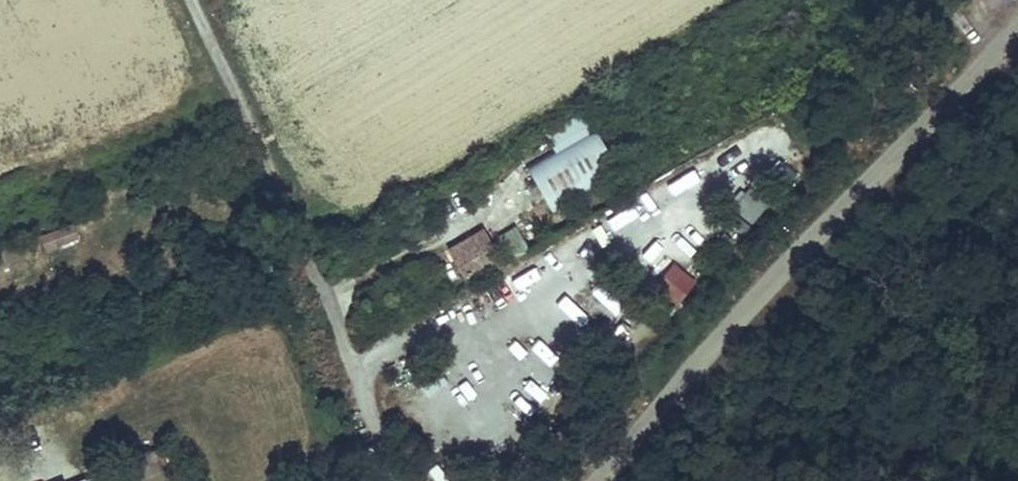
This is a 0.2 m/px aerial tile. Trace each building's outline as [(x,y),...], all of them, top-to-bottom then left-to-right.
[(751,30),(744,33),(748,40),(755,36),(751,30)] [(606,123),(595,103),(543,133),(553,151),(528,166),(538,183),(556,212),(622,173),(597,129),(606,123)] [(40,236),(46,251),(79,239),(74,223),(40,236)] [(501,261),(483,230),(447,251),(465,282),(501,261)] [(34,261),(29,248),(15,253),(20,266),(34,261)] [(4,272),(20,266),(15,253),(15,252),(0,257),(0,261),(4,272)] [(672,262),(657,280),(681,300),(696,281),(672,262)] [(127,464),(134,480),(141,480),(163,471),(154,452),(127,464)]
